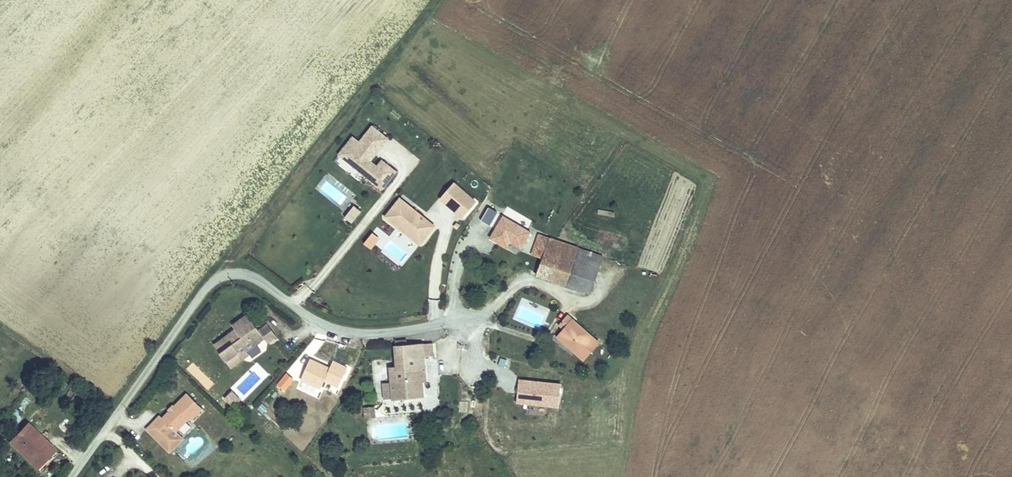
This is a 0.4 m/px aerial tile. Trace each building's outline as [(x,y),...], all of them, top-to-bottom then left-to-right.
[(359,141),(351,135),(335,158),(382,191),(396,171),(375,156),(389,137),(371,125),(359,141)] [(324,173),(315,191),(340,205),(346,195),(340,192),(344,184),(324,173)] [(474,197),(453,181),(443,195),(463,212),(474,197)] [(435,202),(426,215),(435,224),(449,235),(460,223),(435,202)] [(352,205),(343,218),(352,224),(361,210),(352,205)] [(441,243),(449,235),(435,224),(428,231),(441,243)] [(371,232),(363,244),(371,250),(380,238),(371,232)] [(535,240),(531,253),(543,258),(546,244),(535,240)] [(531,253),(525,279),(553,286),(564,247),(546,244),(543,258),(531,253)] [(564,247),(553,286),(568,291),(576,251),(564,247)] [(576,251),(568,291),(590,296),(600,258),(576,251)] [(236,328),(214,343),(231,367),(242,360),(239,356),(265,339),(260,330),(248,314),(233,324),(236,328)] [(565,330),(570,335),(565,342),(592,361),(605,345),(572,320),(565,330)] [(265,339),(239,356),(242,360),(278,335),(270,323),(260,330),(265,339)] [(434,337),(424,338),(424,350),(434,350),(434,337)] [(424,338),(397,339),(396,352),(390,351),(392,377),(392,393),(393,394),(421,393),(421,378),(420,372),(425,372),(424,350),(424,338)] [(338,388),(348,366),(332,360),(329,367),(309,358),(299,381),(320,390),(324,382),(338,388)] [(392,393),(392,377),(382,378),(383,393),(392,393)] [(559,407),(561,382),(517,379),(516,405),(559,407)] [(173,430),(186,416),(188,418),(199,406),(183,392),(160,417),(157,414),(144,428),(168,450),(180,437),(173,430)] [(226,400),(236,405),(240,397),(230,392),(226,400)] [(422,399),(390,400),(390,412),(422,412),(422,399)] [(21,418),(8,434),(14,440),(11,443),(22,451),(26,445),(32,450),(43,434),(21,418)] [(14,440),(8,434),(6,438),(11,443),(14,440)] [(57,446),(43,434),(32,450),(40,456),(35,461),(41,466),(57,446)] [(28,454),(32,450),(26,445),(22,451),(28,454)] [(40,456),(32,450),(28,454),(35,461),(40,456)]
